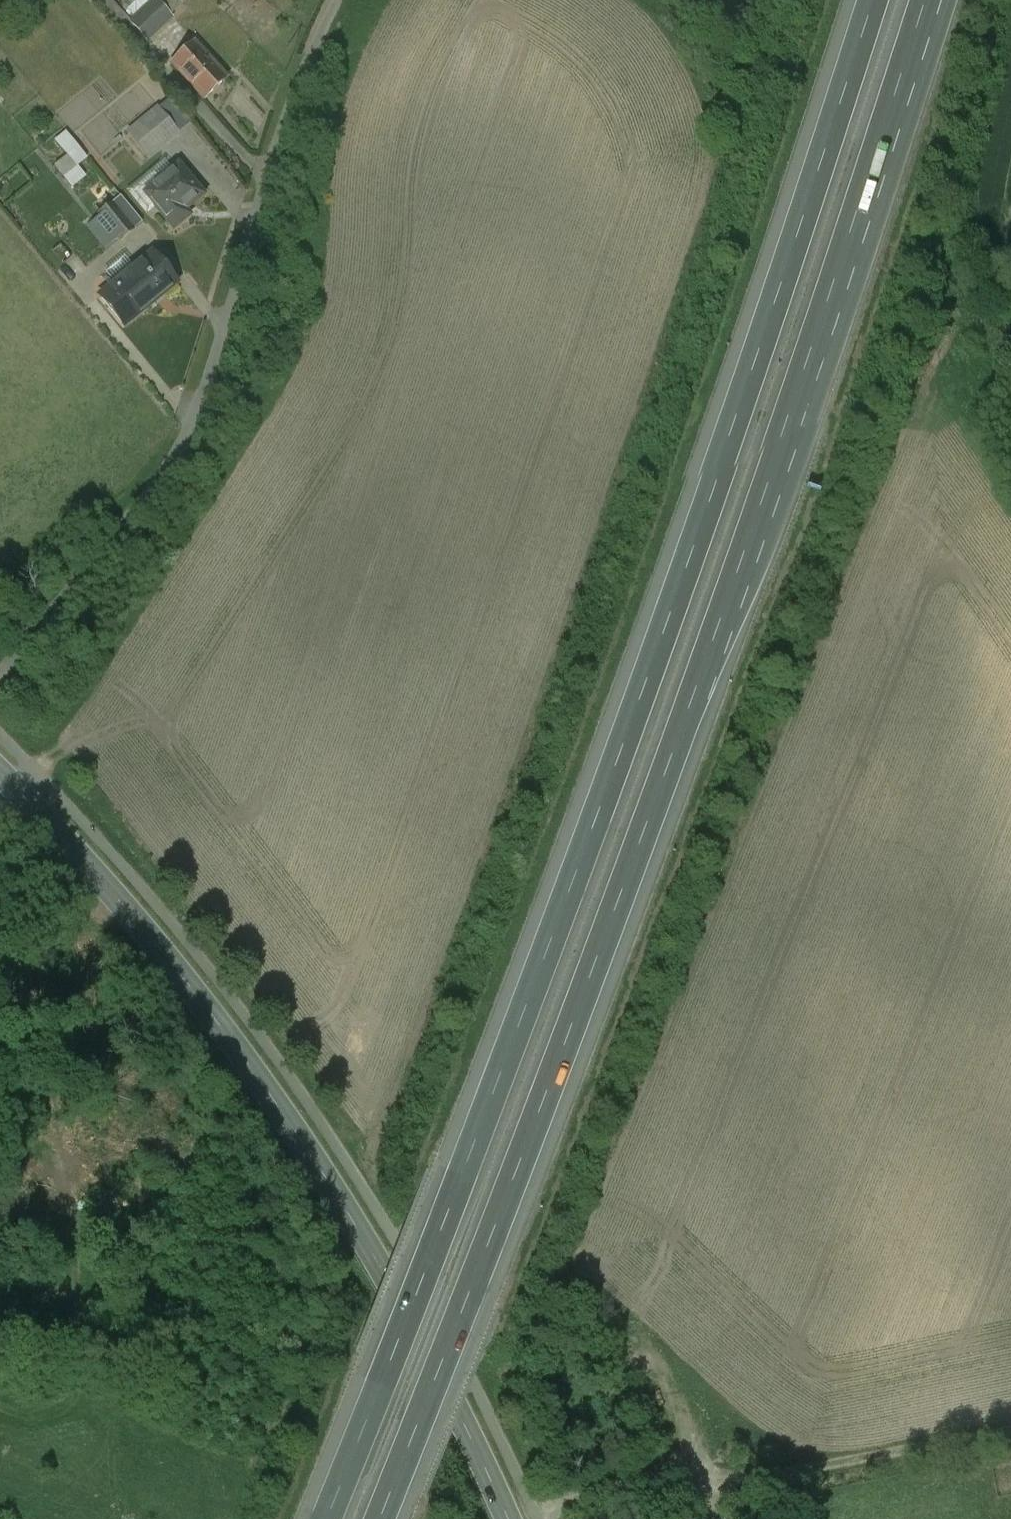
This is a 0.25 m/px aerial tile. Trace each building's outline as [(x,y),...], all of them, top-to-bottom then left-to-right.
[(130,24),(146,41),(173,17),(158,0),(157,0),(130,24)] [(172,64),(204,99),(228,78),(196,42),(172,64)] [(169,100),(159,109),(179,133),(189,125),(169,100)] [(149,158),(179,133),(159,109),(128,134),(149,158)] [(66,132),(55,141),(68,157),(77,168),(88,159),(66,132)] [(77,168),(68,157),(56,166),(73,187),(85,177),(77,168)] [(145,194),(173,171),(165,162),(128,192),(147,215),(156,207),(145,194)] [(156,207),(174,228),(190,215),(185,210),(204,195),(180,165),(173,171),(145,194),(156,207)] [(121,241),(142,225),(120,197),(99,214),(102,216),(119,239),(121,241)] [(119,239),(102,216),(88,227),(105,250),(119,239)] [(140,313),(177,283),(153,254),(130,272),(116,284),(139,313),(140,313)] [(106,273),(116,284),(130,272),(121,261),(106,273)] [(139,313),(116,284),(100,297),(124,326),(139,313)]
